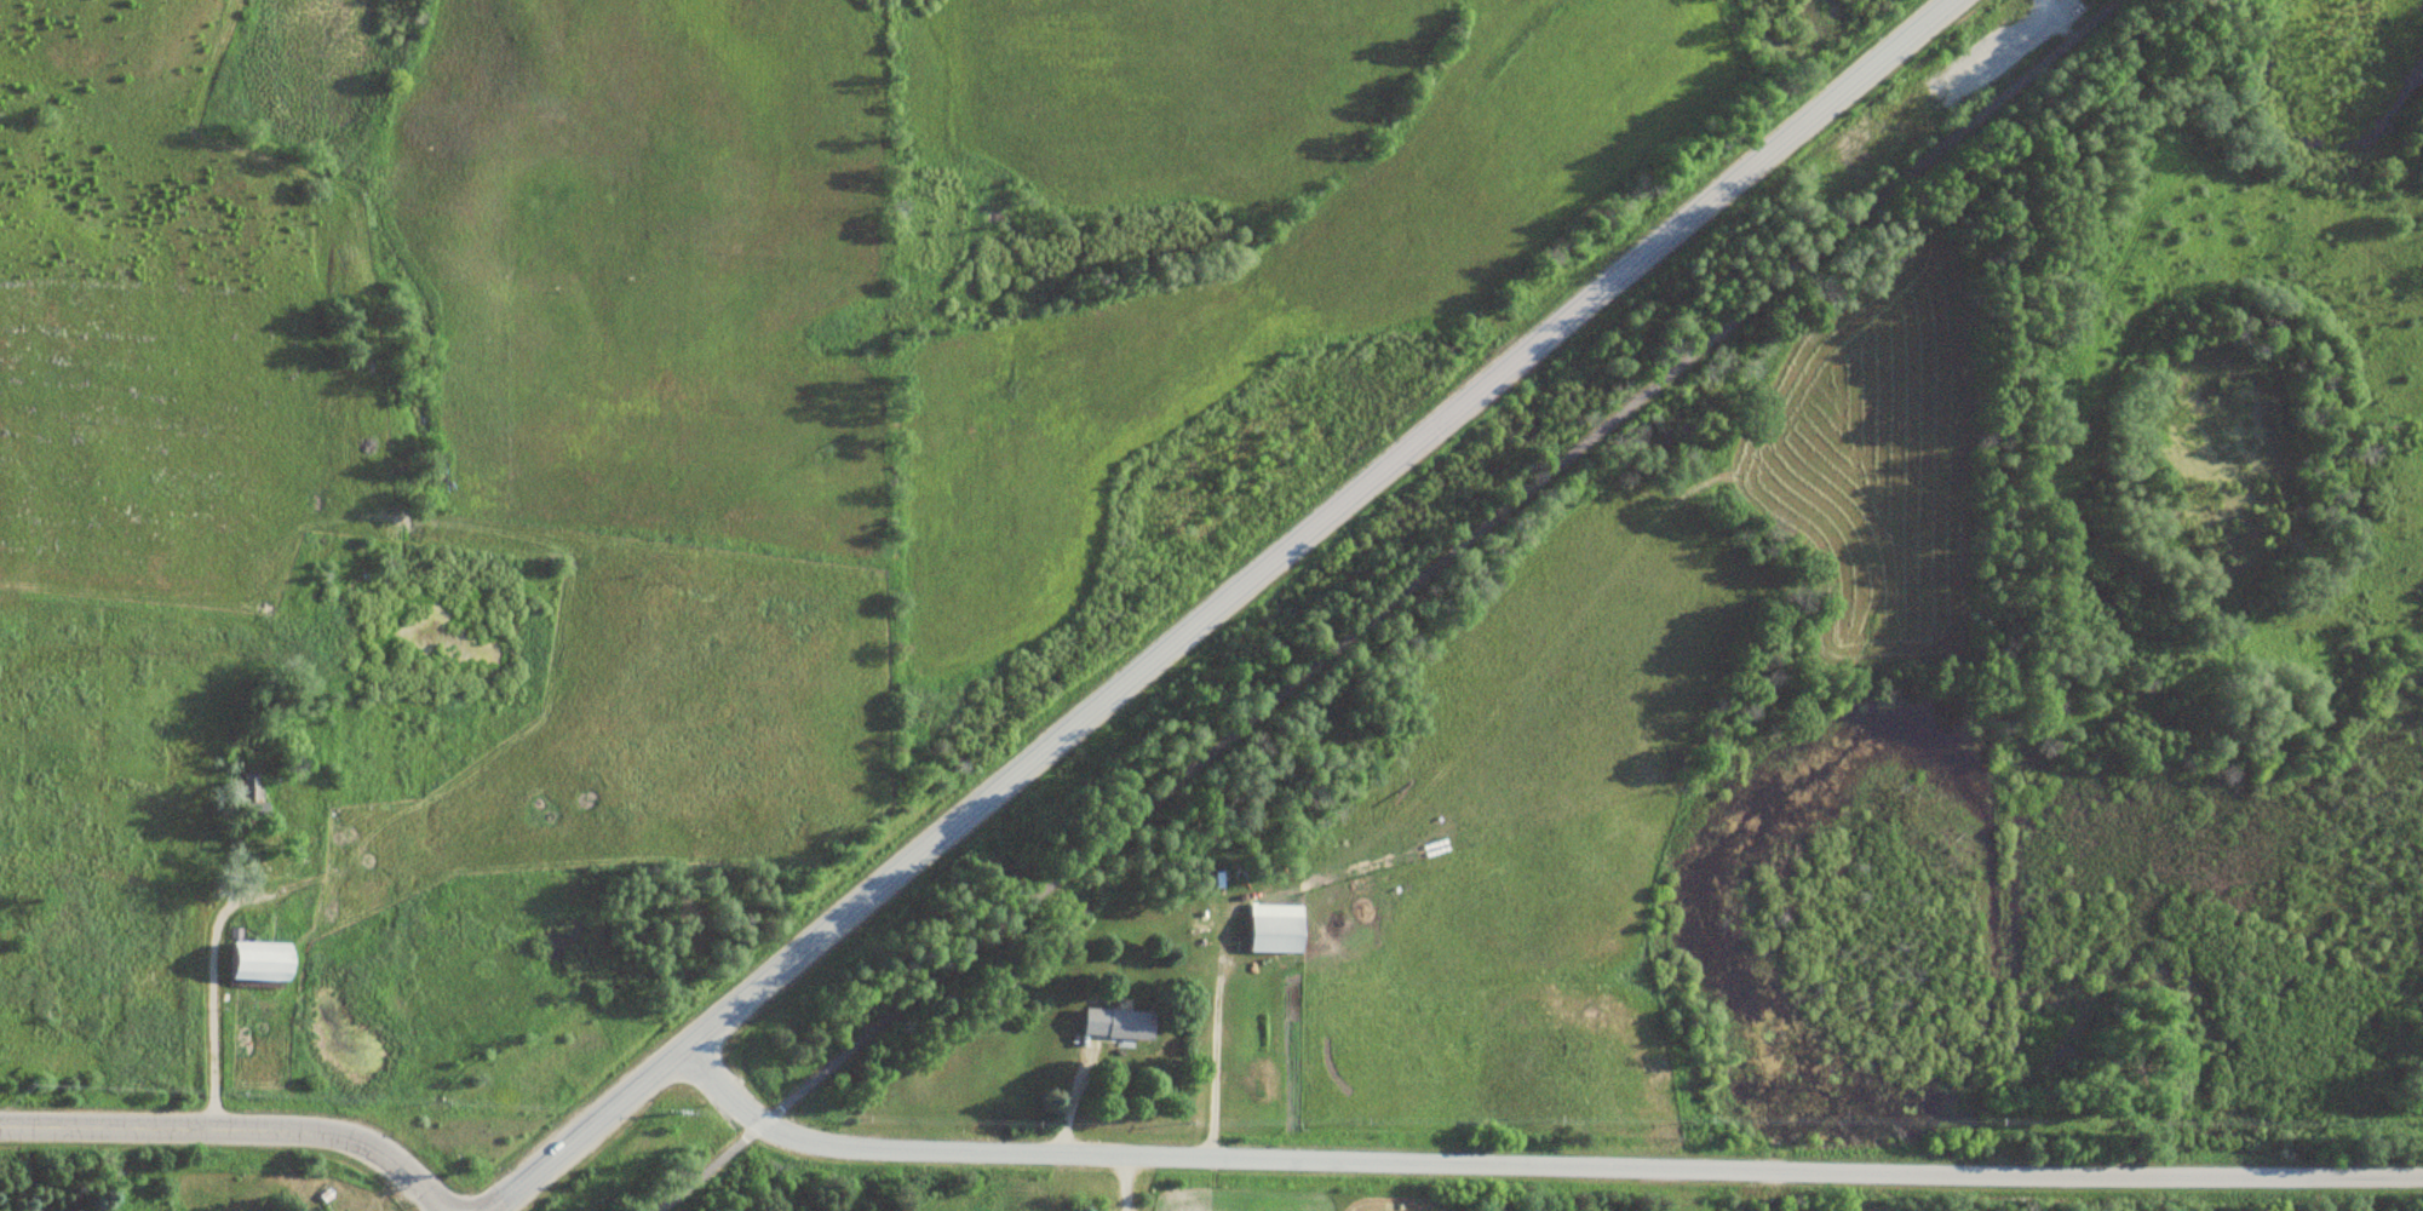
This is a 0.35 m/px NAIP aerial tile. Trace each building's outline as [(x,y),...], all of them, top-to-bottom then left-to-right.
[(245,774),(245,823),(265,823),(265,774),(245,774)] [(1252,907),(1252,954),(1305,954),(1305,907),(1252,907)] [(291,943),(233,943),(233,983),(291,983),(291,943)] [(1155,1012),(1086,1010),(1085,1037),(1154,1039),(1155,1012)]
